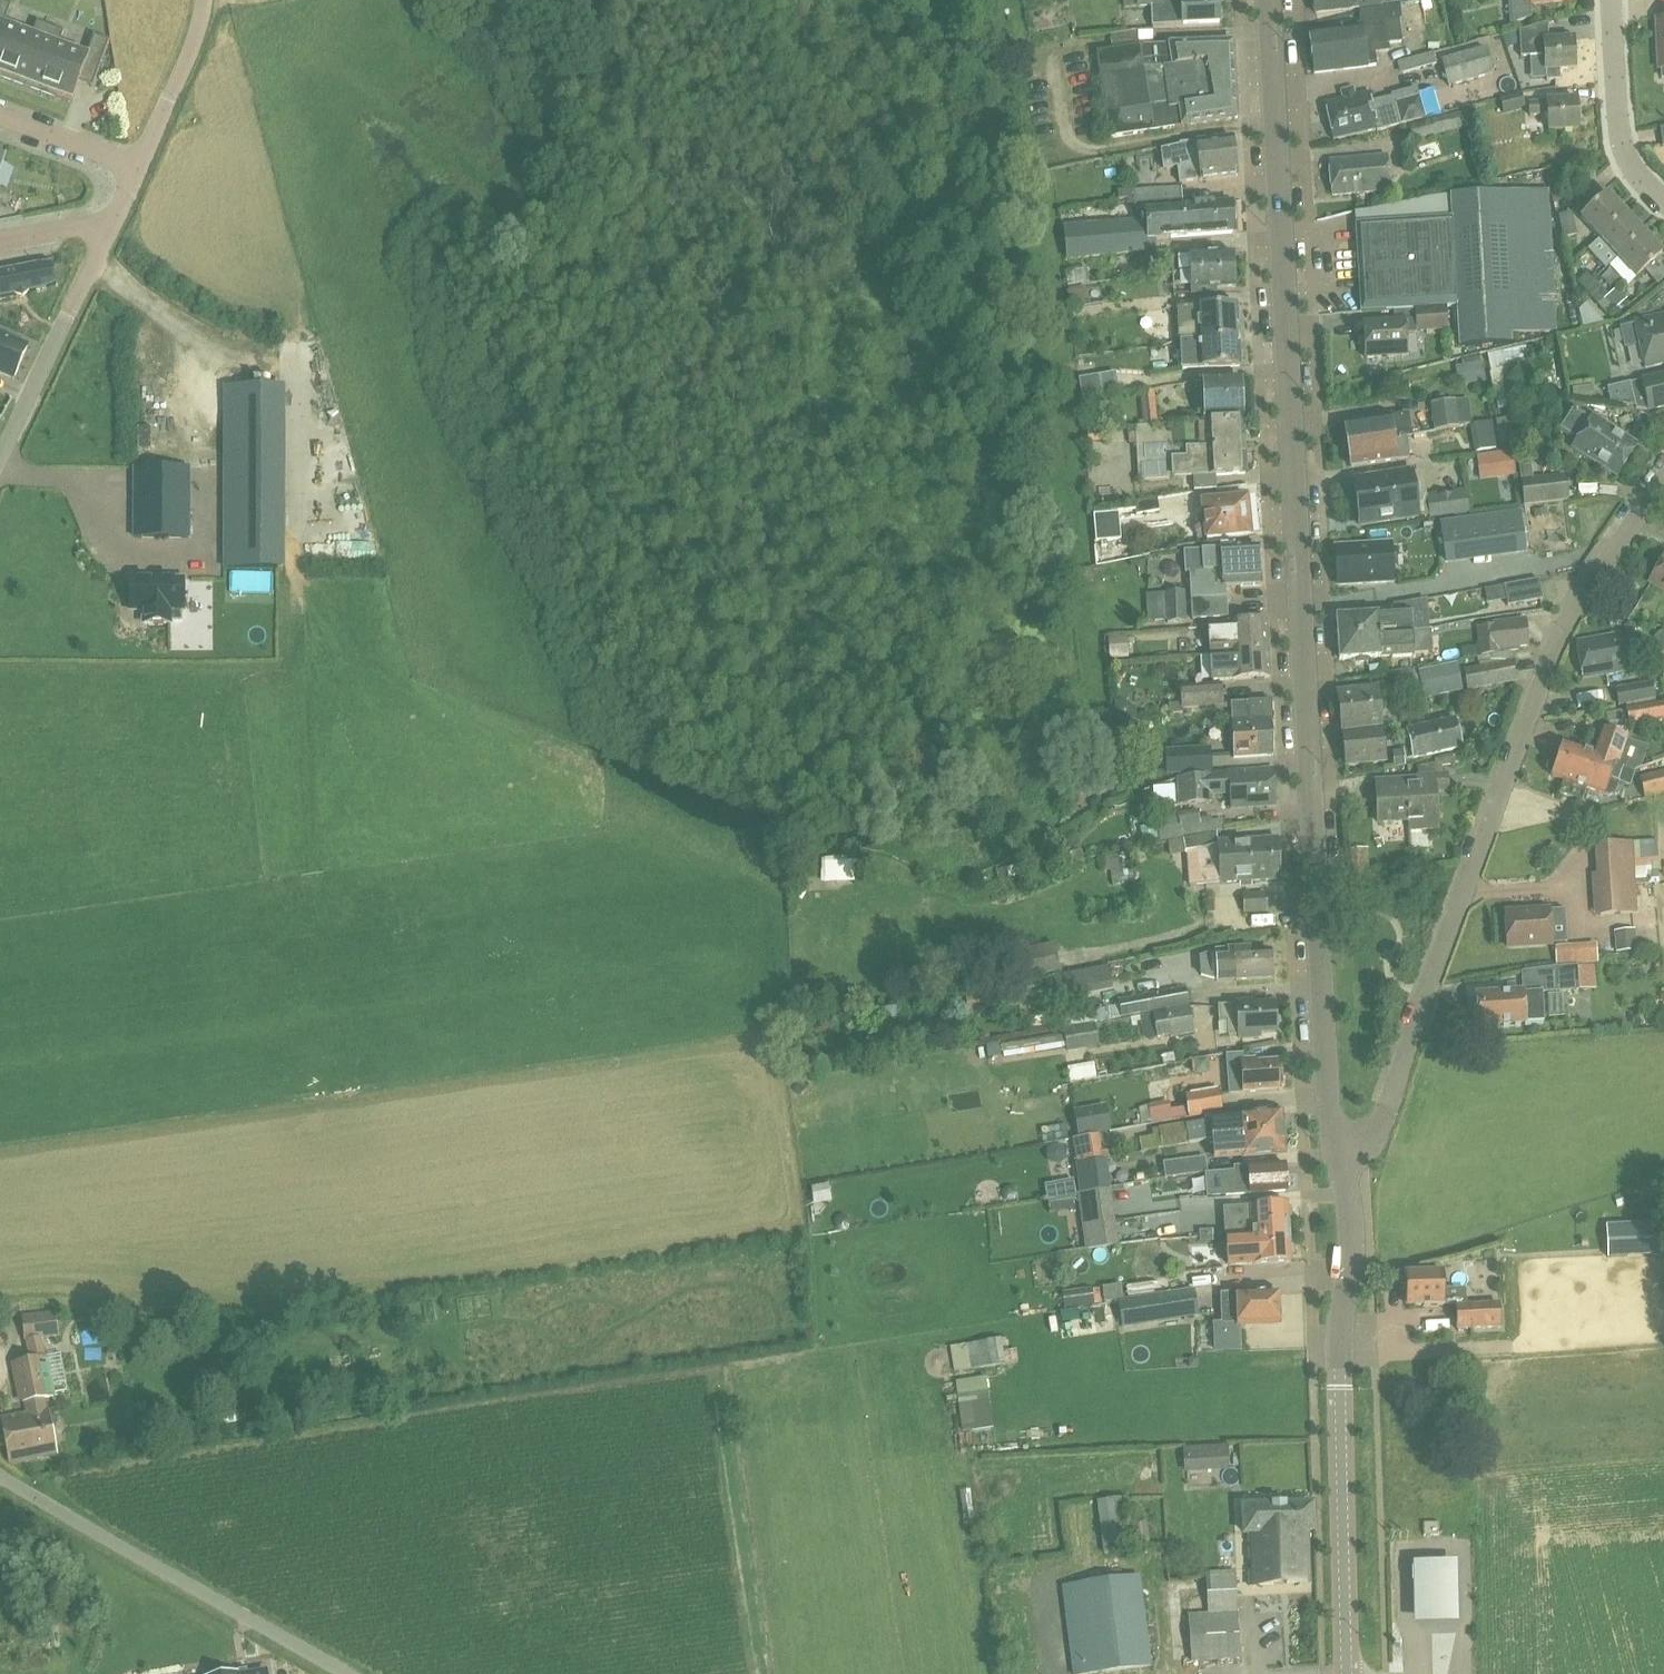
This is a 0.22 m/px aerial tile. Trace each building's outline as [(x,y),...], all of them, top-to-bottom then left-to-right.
[(27,87),(50,26),(37,21),(31,36),(3,26),(11,5),(0,0),(0,73),(1,73),(0,75),(0,77),(27,87)] [(1182,24),(1220,23),(1218,0),(1181,0),(1182,24)] [(1316,14),(1382,5),(1385,5),(1384,0),(1314,0),(1316,14)] [(1424,10),(1432,8),(1430,0),(1421,0),(1424,10)] [(1510,24),(1531,17),(1531,3),(1572,1),(1572,0),(1509,0),(1510,24)] [(1399,19),(1402,19),(1400,4),(1385,5),(1382,5),(1383,9),(1359,12),(1361,28),(1310,34),(1314,73),(1367,67),(1367,66),(1376,65),(1375,52),(1390,50),(1389,43),(1402,41),(1399,19)] [(1575,68),(1574,38),(1549,40),(1548,22),(1520,31),(1521,56),(1545,55),(1546,70),(1575,68)] [(27,87),(56,98),(57,94),(72,100),(78,82),(92,87),(109,41),(94,35),(86,57),(58,46),(64,31),(50,26),(27,87)] [(1520,45),(1517,35),(1504,39),(1507,49),(1520,45)] [(1141,46),(1097,52),(1101,76),(1106,112),(1110,137),(1238,117),(1234,41),(1141,46)] [(1440,60),(1448,88),(1494,75),(1485,48),(1440,60)] [(1398,63),(1401,74),(1436,65),(1433,54),(1429,55),(1398,63)] [(1377,131),(1425,118),(1417,88),(1392,94),(1393,96),(1372,102),(1369,90),(1357,94),(1355,88),(1343,91),(1345,97),(1325,102),(1334,139),(1377,130),(1377,131)] [(1500,100),(1504,113),(1526,107),(1521,93),(1500,100)] [(1548,114),(1549,130),(1579,129),(1577,100),(1548,102),(1528,103),(1529,115),(1548,114)] [(1470,108),(1436,118),(1440,133),(1475,123),(1470,108)] [(1409,125),(1413,140),(1440,133),(1436,118),(1409,125)] [(1180,145),(1160,150),(1162,169),(1177,168),(1179,183),(1200,181),(1199,180),(1237,175),(1232,138),(1195,142),(1194,141),(1180,143),(1180,145)] [(1330,160),(1333,195),(1390,190),(1388,155),(1330,160)] [(5,189),(12,170),(1,165),(3,158),(0,157),(0,187),(5,189)] [(1181,187),(1134,191),(1134,199),(1135,212),(1145,211),(1183,208),(1183,206),(1181,187)] [(1451,194),(1356,211),(1357,222),(1361,312),(1394,311),(1419,309),(1447,308),(1458,307),(1460,344),(1513,341),(1512,332),(1556,330),(1549,189),(1451,194)] [(1134,199),(1134,191),(1118,192),(1119,200),(1134,199)] [(1582,218),(1600,238),(1627,213),(1609,193),(1582,218)] [(1145,219),(1064,226),(1067,258),(1149,251),(1149,241),(1148,239),(1232,233),(1230,202),(1183,206),(1183,208),(1145,211),(1145,219)] [(1559,214),(1564,237),(1578,234),(1573,211),(1559,214)] [(1600,238),(1618,258),(1645,233),(1627,213),(1600,238)] [(1645,233),(1618,258),(1637,278),(1663,253),(1645,233)] [(1188,256),(1189,270),(1235,270),(1234,253),(1188,256)] [(2,298),(14,295),(16,296),(17,296),(23,298),(27,294),(29,294),(28,292),(42,290),(56,285),(52,263),(37,264),(0,271),(0,298),(2,298)] [(1065,270),(1067,283),(1088,281),(1086,266),(1065,268),(1065,270)] [(1235,270),(1189,270),(1190,296),(1216,294),(1215,288),(1236,287),(1235,270)] [(1593,298),(1604,289),(1590,272),(1579,282),(1593,298)] [(1638,288),(1642,293),(1647,288),(1643,283),(1638,288)] [(1067,288),(1070,306),(1085,303),(1083,289),(1081,289),(1081,286),(1067,288)] [(1610,295),(1604,289),(1593,298),(1608,315),(1627,298),(1619,288),(1610,295)] [(1178,306),(1180,342),(1239,339),(1237,304),(1178,306)] [(1447,308),(1419,309),(1420,330),(1448,329),(1447,308)] [(1626,347),(1639,344),(1646,369),(1663,364),(1663,312),(1621,324),(1626,347)] [(1405,320),(1365,323),(1367,358),(1407,356),(1406,333),(1417,333),(1416,320),(1405,320)] [(16,379),(30,346),(0,334),(0,372),(16,379)] [(1418,347),(1436,350),(1438,336),(1420,334),(1418,347)] [(1239,339),(1180,342),(1181,369),(1240,366),(1239,339)] [(1525,345),(1489,353),(1492,371),(1508,368),(1529,363),(1525,345)] [(1464,384),(1484,380),(1480,360),(1460,365),(1464,384)] [(1116,368),(1097,371),(1100,390),(1119,387),(1116,368)] [(1513,397),(1508,368),(1492,371),(1497,400),(1513,397)] [(1663,408),(1663,375),(1641,380),(1648,411),(1663,408)] [(1203,380),(1205,417),(1242,414),(1240,377),(1210,378),(1203,380)] [(1432,403),(1436,430),(1461,427),(1457,399),(1432,403)] [(1617,476),(1636,445),(1572,405),(1558,428),(1577,440),(1572,448),(1617,476)] [(1345,423),(1348,442),(1394,435),(1394,437),(1406,435),(1413,435),(1410,414),(1345,423)] [(1497,419),(1500,434),(1502,449),(1503,451),(1516,448),(1510,417),(1497,419)] [(1202,452),(1245,450),(1243,420),(1205,423),(1205,422),(1136,426),(1138,461),(1192,458),(1192,453),(1202,452)] [(1494,451),(1490,424),(1474,427),(1478,454),(1494,451)] [(1394,435),(1348,442),(1351,465),(1351,467),(1360,465),(1398,460),(1397,459),(1410,457),(1406,435),(1394,437),(1394,435)] [(1246,472),(1245,450),(1202,452),(1192,453),(1192,458),(1138,461),(1140,480),(1194,475),(1195,490),(1217,488),(1215,474),(1246,472)] [(1474,458),(1477,478),(1513,474),(1511,453),(1497,454),(1474,458)] [(1531,455),(1519,457),(1522,480),(1534,478),(1531,455)] [(135,468),(135,537),(189,537),(189,468),(135,468)] [(1353,480),(1360,525),(1419,516),(1413,471),(1353,480)] [(1521,480),(1524,506),(1570,500),(1566,474),(1534,478),(1522,480),(1521,480)] [(1450,496),(1428,500),(1431,520),(1453,516),(1450,496)] [(1203,501),(1206,537),(1251,533),(1248,497),(1203,501)] [(1158,510),(1156,500),(1134,504),(1136,515),(1158,510)] [(1441,522),(1446,559),(1524,548),(1519,511),(1441,522)] [(1119,513),(1093,515),(1096,542),(1121,540),(1119,513)] [(1423,591),(1419,550),(1438,548),(1436,529),(1414,531),(1415,547),(1405,548),(1410,606),(1432,604),(1431,590),(1423,591)] [(179,542),(134,545),(136,577),(180,575),(179,542)] [(1338,585),(1393,582),(1391,543),(1335,546),(1338,585)] [(1221,549),(1189,551),(1192,618),(1228,617),(1227,586),(1260,585),(1258,547),(1221,548),(1221,549)] [(1650,582),(1663,590),(1663,559),(1650,582)] [(1080,570),(1068,573),(1070,588),(1084,584),(1080,570)] [(1542,599),(1538,578),(1504,585),(1507,605),(1542,599)] [(130,579),(130,610),(143,610),(143,624),(170,624),(170,622),(182,622),(182,610),(184,610),(184,579),(182,579),(182,580),(175,580),(175,579),(130,579)] [(1166,591),(1167,620),(1167,622),(1187,621),(1185,590),(1166,591)] [(1166,591),(1154,591),(1155,620),(1167,620),(1166,591)] [(1404,634),(1411,634),(1409,603),(1396,605),(1396,612),(1338,616),(1340,635),(1404,631),(1404,634)] [(1229,625),(1210,626),(1212,655),(1270,650),(1268,620),(1228,622),(1229,625)] [(1497,623),(1479,625),(1482,653),(1500,651),(1500,650),(1529,646),(1526,622),(1497,625),(1497,623)] [(1340,635),(1341,658),(1381,656),(1381,653),(1412,651),(1411,634),(1404,634),(1404,631),(1340,635)] [(1578,642),(1584,678),(1629,670),(1622,634),(1578,642)] [(1127,636),(1108,638),(1110,663),(1129,661),(1127,636)] [(1270,650),(1212,655),(1213,679),(1271,676),(1270,650)] [(1464,667),(1467,690),(1519,681),(1513,659),(1464,667)] [(1424,700),(1462,692),(1457,666),(1419,673),(1424,700)] [(1413,668),(1394,671),(1398,697),(1417,694),(1413,668)] [(1620,704),(1656,697),(1652,682),(1617,689),(1620,704)] [(1219,683),(1179,688),(1181,703),(1182,710),(1222,704),(1219,683)] [(1339,692),(1343,731),(1382,727),(1378,688),(1339,692)] [(1250,702),(1231,703),(1232,722),(1234,757),(1273,755),(1271,720),(1272,719),(1271,700),(1250,702)] [(1182,710),(1181,703),(1169,704),(1170,714),(1183,713),(1182,710)] [(1645,705),(1627,709),(1630,722),(1648,719),(1645,705)] [(1627,709),(1606,713),(1609,727),(1630,722),(1627,709)] [(1456,720),(1400,732),(1407,759),(1462,748),(1456,720)] [(1382,727),(1343,731),(1347,765),(1385,761),(1382,727)] [(1566,744),(1560,760),(1610,778),(1610,777),(1619,779),(1624,764),(1627,765),(1629,760),(1621,757),(1627,739),(1604,731),(1596,754),(1566,744)] [(1209,749),(1166,752),(1167,773),(1210,770),(1209,749)] [(1405,764),(1403,750),(1393,751),(1395,766),(1405,764)] [(1473,758),(1480,767),(1489,761),(1482,752),(1473,758)] [(1627,765),(1624,764),(1619,779),(1610,777),(1610,778),(1560,760),(1554,777),(1567,781),(1562,794),(1584,801),(1588,789),(1608,796),(1614,794),(1619,781),(1630,786),(1636,768),(1627,765)] [(1191,777),(1178,778),(1179,803),(1214,801),(1214,796),(1231,795),(1231,806),(1276,804),(1274,769),(1213,772),(1213,774),(1191,775),(1191,777)] [(1641,778),(1646,798),(1663,793),(1663,772),(1641,778)] [(1448,789),(1448,775),(1419,776),(1419,779),(1410,779),(1412,821),(1412,829),(1440,828),(1439,790),(1448,789)] [(1378,780),(1379,822),(1412,821),(1410,779),(1378,780)] [(1179,817),(1181,827),(1183,837),(1215,832),(1212,816),(1200,818),(1199,814),(1179,817)] [(1183,837),(1167,842),(1171,855),(1186,851),(1188,885),(1220,883),(1280,879),(1278,840),(1216,843),(1216,841),(1215,832),(1183,837)] [(1598,845),(1602,915),(1637,914),(1634,843),(1598,845)] [(1083,862),(1080,851),(1071,854),(1074,865),(1083,862)] [(1107,856),(1113,884),(1120,883),(1119,878),(1134,875),(1129,851),(1107,856)] [(856,859),(832,860),(832,882),(857,881),(856,859)] [(1642,864),(1644,879),(1659,877),(1658,862),(1642,864)] [(1243,894),(1244,913),(1267,912),(1266,892),(1243,894)] [(1507,913),(1508,946),(1553,944),(1566,943),(1564,910),(1551,910),(1507,913)] [(1637,950),(1635,929),(1614,931),(1616,952),(1637,950)] [(1596,943),(1556,945),(1557,966),(1578,965),(1598,964),(1596,943)] [(1055,946),(1019,953),(1024,978),(1060,971),(1055,946)] [(1236,979),(1236,980),(1272,978),(1271,950),(1251,951),(1251,947),(1235,948),(1235,949),(1216,950),(1218,980),(1236,979)] [(1019,953),(1006,956),(1011,981),(1024,978),(1019,953)] [(1053,975),(1057,993),(1058,999),(1110,989),(1106,965),(1053,975)] [(1554,967),(1556,992),(1557,992),(1557,991),(1579,990),(1577,966),(1554,967)] [(1053,975),(1040,977),(1044,996),(1057,993),(1053,975)] [(1010,985),(997,988),(1000,1001),(1013,998),(1010,985)] [(1145,994),(1148,1012),(1153,1011),(1189,1005),(1186,987),(1145,994)] [(1478,1025),(1524,1023),(1524,1022),(1543,1021),(1542,992),(1523,993),(1523,992),(1476,995),(1477,1005),(1474,1010),(1475,1021),(1474,1022),(1478,1026),(1478,1025)] [(1145,994),(1132,996),(1135,1015),(1148,1012),(1145,994)] [(1238,1005),(1220,1007),(1221,1022),(1227,1021),(1228,1036),(1238,1035),(1239,1039),(1261,1038),(1261,1032),(1276,1032),(1275,1003),(1254,1004),(1253,1000),(1238,1001),(1238,1005)] [(1189,1005),(1153,1011),(1159,1040),(1194,1032),(1189,1005)] [(1093,1025),(1064,1030),(1068,1050),(1097,1045),(1093,1025)] [(1243,1078),(1243,1093),(1280,1090),(1277,1061),(1258,1062),(1258,1059),(1241,1061),(1241,1062),(1227,1063),(1228,1079),(1243,1078)] [(1209,1074),(1208,1060),(1193,1062),(1194,1075),(1209,1074)] [(1094,1064),(1068,1068),(1070,1081),(1096,1076),(1094,1064)] [(1185,1093),(1189,1117),(1224,1111),(1220,1088),(1185,1093)] [(1211,1119),(1212,1138),(1229,1136),(1283,1132),(1281,1113),(1241,1115),(1242,1117),(1211,1119)] [(1111,1132),(1109,1118),(1076,1123),(1078,1137),(1111,1132)] [(1187,1125),(1159,1130),(1162,1148),(1191,1143),(1187,1125)] [(1229,1136),(1212,1138),(1213,1155),(1244,1153),(1244,1155),(1284,1152),(1283,1132),(1229,1136)] [(1096,1134),(1077,1138),(1081,1162),(1100,1158),(1096,1134)] [(1166,1178),(1180,1176),(1207,1173),(1205,1156),(1164,1161),(1166,1178)] [(1092,1166),(1092,1177),(1114,1175),(1114,1165),(1092,1166)] [(1222,1194),(1287,1193),(1286,1169),(1221,1172),(1222,1194)] [(1109,1178),(1078,1182),(1079,1191),(1110,1187),(1109,1178)] [(828,1184),(811,1187),(813,1205),(831,1202),(828,1184)] [(1077,1193),(1081,1226),(1115,1221),(1110,1188),(1077,1193)] [(1290,1232),(1288,1204),(1251,1206),(1252,1218),(1246,1218),(1247,1232),(1253,1232),(1253,1234),(1290,1232)] [(1200,1242),(1212,1241),(1213,1241),(1213,1229),(1235,1228),(1235,1230),(1236,1230),(1236,1219),(1211,1220),(1212,1229),(1199,1230),(1200,1242)] [(1115,1221),(1081,1226),(1085,1249),(1118,1245),(1115,1221)] [(1605,1224),(1606,1254),(1663,1254),(1662,1221),(1605,1224)] [(1247,1232),(1243,1232),(1244,1263),(1254,1262),(1292,1260),(1290,1232),(1253,1234),(1253,1232),(1247,1232)] [(1457,1303),(1458,1329),(1500,1327),(1499,1303),(1467,1304),(1467,1288),(1445,1288),(1444,1272),(1407,1274),(1408,1304),(1424,1303),(1424,1305),(1445,1304),(1457,1303)] [(1194,1290),(1158,1295),(1162,1318),(1198,1312),(1194,1290)] [(1235,1292),(1221,1292),(1222,1322),(1239,1321),(1278,1320),(1278,1292),(1255,1292),(1255,1290),(1243,1290),(1243,1293),(1235,1293),(1235,1292)] [(1073,1295),(1074,1310),(1102,1308),(1101,1293),(1073,1295)] [(25,1317),(28,1340),(60,1337),(57,1314),(25,1317)] [(1158,1314),(1138,1315),(1139,1325),(1158,1324),(1158,1314)] [(1239,1331),(1213,1332),(1214,1350),(1240,1349),(1239,1331)] [(1001,1339),(969,1343),(972,1369),(1004,1364),(1001,1339)] [(7,1443),(11,1462),(58,1452),(49,1409),(47,1409),(44,1396),(53,1394),(45,1357),(12,1363),(20,1401),(26,1400),(29,1413),(2,1419),(4,1426),(0,1427),(0,1445),(7,1443)] [(984,1377),(957,1382),(960,1414),(970,1412),(973,1430),(993,1426),(984,1377)] [(190,1431),(189,1417),(173,1418),(174,1432),(190,1431)] [(1186,1446),(1187,1471),(1228,1469),(1226,1444),(1186,1446)] [(1097,1500),(1104,1553),(1129,1550),(1122,1497),(1097,1500)] [(1309,1529),(1314,1529),(1313,1503),(1243,1505),(1244,1532),(1247,1532),(1249,1584),(1311,1582),(1309,1529)] [(1424,1522),(1424,1535),(1440,1534),(1440,1522),(1424,1522)] [(1458,1552),(1414,1553),(1415,1616),(1437,1616),(1460,1615),(1458,1552)] [(1206,1571),(1207,1613),(1238,1611),(1236,1570),(1206,1571)] [(1073,1673),(1075,1673),(1146,1665),(1135,1576),(1062,1585),(1073,1673)] [(1238,1611),(1207,1613),(1188,1614),(1191,1660),(1241,1658),(1238,1611)]
